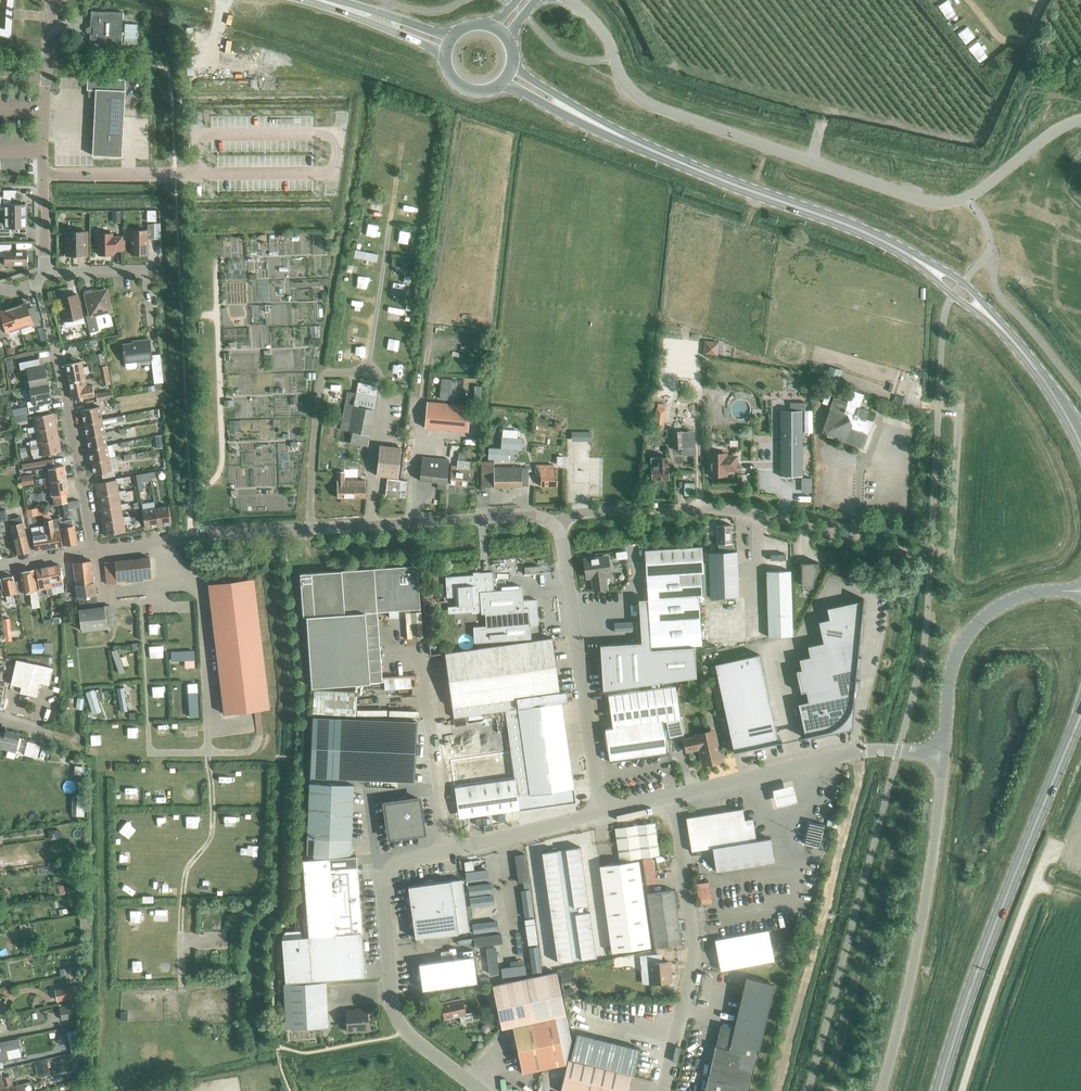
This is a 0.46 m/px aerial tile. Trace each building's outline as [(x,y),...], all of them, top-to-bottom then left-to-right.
[(12,38),(15,0),(7,0),(5,29),(0,27),(0,36),(12,38)] [(90,27),(122,28),(123,12),(91,11),(90,27)] [(122,45),(122,28),(90,27),(89,43),(122,45)] [(94,155),(123,156),(126,80),(88,78),(88,90),(97,90),(94,155)] [(26,216),(26,204),(11,204),(11,197),(0,197),(0,210),(5,209),(5,216),(26,216)] [(5,216),(5,223),(0,223),(0,236),(11,236),(11,228),(26,228),(26,216),(5,216)] [(131,230),(131,254),(148,254),(148,239),(154,239),(154,224),(148,224),(148,230),(131,230)] [(66,232),(66,255),(87,255),(87,232),(66,232)] [(122,236),(113,236),(113,233),(98,234),(98,255),(113,255),(113,251),(123,251),(122,236)] [(12,251),(11,244),(0,244),(0,256),(5,256),(5,265),(27,265),(27,262),(28,261),(28,257),(26,255),(26,250),(12,251)] [(392,265),(411,269),(412,262),(393,258),(392,265)] [(106,290),(93,293),(92,289),(85,291),(90,315),(86,316),(89,332),(99,330),(95,314),(111,311),(106,290)] [(60,298),(65,321),(83,317),(77,294),(60,298)] [(13,307),(20,328),(32,324),(33,327),(40,324),(35,309),(29,311),(25,301),(18,303),(18,305),(13,307)] [(13,307),(8,309),(7,307),(0,309),(0,310),(3,320),(0,321),(0,330),(2,337),(9,334),(8,332),(20,328),(13,307)] [(160,354),(151,355),(150,339),(139,341),(139,342),(123,344),(125,363),(126,368),(129,369),(135,368),(137,366),(137,361),(151,359),(154,383),(163,382),(160,354)] [(704,355),(716,355),(716,343),(710,341),(704,341),(704,355)] [(31,386),(48,383),(45,368),(41,368),(39,358),(19,362),(21,369),(27,368),(31,386)] [(70,383),(86,379),(85,374),(90,373),(89,366),(83,367),(82,361),(66,364),(70,383)] [(101,376),(109,374),(108,365),(99,367),(101,376)] [(109,374),(101,376),(102,386),(111,384),(109,374)] [(86,379),(70,383),(73,400),(95,396),(93,384),(87,385),(86,379)] [(440,399),(459,401),(459,394),(456,394),(457,380),(441,379),(440,399)] [(48,383),(31,386),(34,400),(27,402),(29,413),(49,409),(47,399),(51,398),(48,383)] [(341,396),(346,397),(346,383),(330,383),(330,390),(341,390),(341,396)] [(378,398),(376,397),(378,388),(359,384),(357,393),(348,391),(346,398),(341,398),(340,410),(344,410),(340,429),(352,431),(350,442),(368,445),(378,398)] [(869,411),(859,407),(864,395),(851,390),(847,402),(833,397),(829,410),(821,434),(844,442),(863,449),(870,428),(868,427),(870,422),(865,421),(869,411)] [(97,394),(98,401),(113,398),(111,391),(97,394)] [(425,428),(468,432),(471,405),(427,401),(425,428)] [(85,424),(103,421),(101,406),(82,410),(85,424)] [(657,406),(657,420),(670,420),(670,406),(657,406)] [(780,411),(780,476),(802,476),(802,411),(780,411)] [(36,431),(57,427),(54,413),(33,417),(35,426),(28,428),(29,433),(36,431)] [(87,438),(106,434),(103,421),(85,424),(87,438)] [(659,443),(666,442),(665,423),(658,423),(659,443)] [(31,444),(59,439),(57,427),(36,431),(37,439),(30,440),(31,444)] [(509,449),(522,450),(522,438),(518,438),(518,431),(503,429),(501,449),(489,448),(488,459),(508,461),(509,449)] [(672,432),(673,448),(683,447),(682,431),(672,432)] [(89,451),(108,448),(106,434),(87,438),(89,451)] [(59,439),(31,444),(33,453),(21,455),(22,460),(41,457),(41,456),(61,452),(59,439)] [(376,475),(398,478),(402,448),(380,445),(376,475)] [(92,465),(110,461),(108,448),(89,451),(92,465)] [(469,461),(466,461),(467,453),(459,453),(458,460),(457,466),(451,465),(450,483),(467,485),(469,461)] [(736,456),(726,456),(726,453),(709,453),(709,476),(726,475),(726,470),(736,470),(736,456)] [(668,465),(667,466),(667,456),(650,457),(651,472),(647,472),(647,480),(669,479),(668,465)] [(437,489),(446,490),(449,460),(422,457),(419,480),(438,482),(437,489)] [(23,465),(24,472),(49,468),(48,460),(23,465)] [(110,461),(92,465),(94,474),(102,473),(103,478),(115,476),(115,470),(112,471),(110,461)] [(522,467),(494,467),(494,461),(482,461),(482,486),(522,486),(522,467)] [(558,468),(553,469),(553,464),(535,464),(536,473),(541,473),(541,486),(558,486),(558,468)] [(38,484),(46,483),(66,480),(64,466),(49,468),(50,477),(45,478),(45,477),(37,478),(38,484)] [(351,497),(351,482),(345,482),(345,472),(337,472),(337,498),(351,497)] [(119,492),(118,491),(117,483),(124,482),(123,477),(116,478),(116,480),(95,483),(97,496),(119,492)] [(398,498),(405,499),(407,481),(387,479),(385,496),(398,498)] [(58,503),(67,502),(66,493),(68,492),(66,480),(46,483),(46,487),(52,486),(55,505),(59,504),(58,503)] [(351,482),(351,497),(365,497),(365,480),(357,480),(357,481),(351,482)] [(121,505),(121,504),(119,496),(126,495),(125,490),(118,491),(119,492),(97,496),(100,508),(121,505)] [(58,503),(59,504),(61,516),(70,515),(67,502),(58,503)] [(123,518),(123,517),(121,509),(128,507),(128,503),(121,504),(121,505),(100,508),(102,521),(123,518)] [(156,508),(159,525),(171,523),(168,505),(156,508)] [(145,528),(159,525),(156,508),(142,510),(145,528)] [(123,518),(102,521),(104,535),(125,531),(124,521),(131,520),(130,515),(123,517),(123,518)] [(9,519),(18,554),(30,551),(22,516),(9,519)] [(45,521),(49,548),(63,546),(60,530),(55,531),(53,519),(45,521)] [(62,527),(65,545),(77,543),(74,524),(72,523),(71,520),(65,521),(66,527),(62,527)] [(35,550),(49,548),(45,521),(44,521),(45,525),(40,526),(41,534),(33,535),(35,550)] [(717,525),(718,545),(731,544),(731,525),(717,525)] [(648,599),(651,647),(694,644),(701,643),(699,596),(703,595),(701,572),(704,572),(702,546),(645,550),(648,599)] [(817,550),(806,548),(796,573),(814,573),(817,550)] [(709,552),(710,596),(738,596),(737,551),(709,552)] [(605,578),(609,577),(606,557),(584,560),(587,577),(593,576),(594,580),(593,580),(595,591),(607,589),(605,578)] [(150,558),(104,562),(106,585),(152,581),(150,558)] [(500,560),(501,572),(517,571),(516,558),(500,560)] [(74,563),(79,604),(88,603),(87,595),(96,594),(92,561),(74,563)] [(48,566),(52,587),(53,595),(58,594),(56,586),(63,585),(59,565),(48,566)] [(311,687),(370,683),(365,612),(420,609),(417,565),(300,573),(303,617),(306,617),(311,687)] [(748,626),(748,632),(772,631),(770,565),(746,566),(748,626)] [(39,589),(52,587),(48,566),(36,568),(39,589)] [(15,581),(17,592),(23,591),(24,592),(31,591),(32,602),(33,608),(41,607),(40,604),(34,569),(20,571),(22,580),(15,581)] [(523,589),(494,591),(493,571),(479,572),(479,574),(446,576),(447,597),(455,596),(456,606),(481,604),(481,614),(485,614),(486,626),(473,626),(474,642),(531,639),(530,625),(538,625),(537,599),(524,600),(523,589)] [(17,592),(15,581),(13,575),(10,576),(10,574),(6,575),(6,577),(1,578),(4,589),(1,589),(3,595),(6,595),(8,602),(13,601),(11,593),(17,592)] [(256,576),(208,582),(225,710),(270,705),(256,576)] [(61,592),(61,600),(73,599),(71,587),(66,587),(67,591),(61,592)] [(841,605),(842,595),(806,602),(809,612),(798,614),(803,636),(787,639),(790,650),(779,651),(781,662),(775,664),(780,687),(785,686),(787,696),(777,698),(783,730),(792,729),(792,732),(830,724),(834,684),(837,684),(837,673),(836,673),(837,662),(838,662),(838,651),(836,650),(838,640),(839,640),(840,628),(841,628),(842,617),(842,605),(841,605)] [(697,677),(694,644),(651,647),(648,599),(639,600),(641,642),(600,645),(603,690),(697,677)] [(110,606),(78,611),(80,634),(107,631),(106,629),(113,628),(110,606)] [(3,619),(5,641),(13,640),(10,618),(3,619)] [(552,638),(445,653),(454,718),(505,710),(519,810),(575,802),(561,703),(568,702),(566,691),(560,692),(552,638)] [(759,654),(715,664),(734,751),(747,749),(747,750),(761,747),(762,748),(776,745),(775,742),(781,741),(781,740),(778,741),(759,654)] [(40,683),(49,685),(53,668),(16,659),(11,684),(22,686),(20,693),(37,696),(40,683)] [(666,719),(667,720),(680,718),(676,686),(608,695),(613,726),(666,719)] [(312,714),(356,716),(357,692),(314,690),(312,714)] [(313,717),(310,776),(387,780),(414,781),(417,721),(313,717)] [(663,721),(667,720),(666,719),(613,726),(613,728),(605,729),(610,761),(668,752),(663,721)] [(668,722),(671,736),(684,734),(680,719),(668,722)] [(21,733),(6,730),(5,733),(0,731),(0,749),(16,753),(21,733)] [(703,765),(721,761),(715,733),(684,739),(687,751),(701,748),(702,755),(701,755),(703,765)] [(24,755),(38,758),(41,745),(28,741),(24,755)] [(511,755),(459,761),(467,817),(519,810),(511,755)] [(774,787),(778,804),(797,799),(793,782),(774,787)] [(307,838),(307,855),(321,855),(322,839),(351,840),(354,785),(310,783),(307,838)] [(384,803),(389,838),(418,833),(423,827),(419,798),(384,803)] [(743,809),(687,817),(691,852),(712,848),(716,870),(773,862),(769,836),(755,838),(751,818),(745,819),(743,809)] [(809,821),(804,844),(805,844),(818,847),(822,830),(824,824),(810,821),(809,821)] [(615,829),(620,861),(660,855),(655,822),(638,825),(615,829)] [(581,847),(561,850),(562,856),(582,853),(581,847)] [(561,850),(542,853),(543,859),(562,856),(561,850)] [(582,853),(562,856),(563,863),(583,860),(582,853)] [(283,939),(282,939),(285,982),(365,976),(362,932),(357,867),(356,856),(330,858),(303,860),(304,879),(309,937),(302,937),(302,930),(286,932),(283,936),(283,939)] [(562,856),(543,859),(544,865),(563,863),(562,856)] [(583,860),(563,863),(564,869),(583,866),(583,860)] [(600,866),(613,954),(652,949),(639,860),(600,866)] [(563,863),(544,865),(545,872),(564,869),(563,863)] [(583,866),(564,869),(565,875),(584,873),(583,866)] [(564,869),(545,872),(546,878),(565,875),(564,869)] [(584,873),(565,875),(566,882),(585,879),(584,873)] [(565,875),(546,878),(547,885),(566,882),(565,875)] [(414,929),(415,938),(470,930),(462,879),(408,887),(409,895),(406,900),(411,904),(413,921),(410,926),(414,929)] [(585,879),(566,882),(567,888),(586,886),(585,879)] [(566,882),(547,885),(548,891),(567,888),(566,882)] [(586,886),(567,888),(568,895),(587,892),(586,886)] [(567,888),(548,891),(549,898),(568,895),(567,888)] [(647,893),(654,947),(681,943),(674,889),(647,893)] [(587,892),(568,895),(569,901),(588,898),(587,892)] [(568,895),(549,898),(549,904),(569,901),(568,895)] [(588,898),(569,901),(570,908),(578,906),(589,905),(588,898)] [(569,901),(549,904),(550,911),(570,908),(569,901)] [(570,908),(550,911),(551,917),(571,914),(570,908)] [(579,913),(571,914),(572,921),(591,918),(590,911),(579,913)] [(571,914),(551,917),(552,923),(572,921),(571,914)] [(591,918),(572,921),(572,927),(592,924),(591,918)] [(572,921),(552,923),(553,930),(572,927),(572,921)] [(592,924),(572,927),(573,934),(593,931),(592,924)] [(572,927),(553,930),(554,936),(573,934),(572,927)] [(715,940),(720,970),(774,960),(768,930),(715,940)] [(593,931),(573,934),(574,940),(594,937),(593,931)] [(573,934),(554,936),(555,943),(574,940),(573,934)] [(594,937),(574,940),(575,946),(594,944),(594,937)] [(574,940),(555,943),(556,949),(575,946),(574,940)] [(594,944),(575,946),(576,953),(595,950),(594,944)] [(575,946),(556,949),(557,956),(576,953),(575,946)] [(595,950),(576,953),(577,960),(596,957),(595,950)] [(576,953),(557,956),(558,962),(577,960),(576,953)] [(421,981),(423,990),(477,982),(473,956),(419,964),(420,973),(417,977),(421,981)] [(650,972),(651,983),(670,981),(669,961),(649,963),(649,965),(648,966),(648,971),(650,972)] [(60,969),(61,976),(83,971),(82,965),(60,969)] [(565,1064),(571,1038),(557,972),(492,985),(502,1028),(512,1026),(522,1073),(565,1064)] [(284,984),(286,1028),(329,1026),(327,982),(284,984)] [(718,1047),(706,1090),(749,1090),(758,1051),(761,1053),(778,989),(747,982),(729,1051),(718,1047)] [(55,989),(58,1001),(76,997),(73,985),(55,989)] [(471,1012),(465,1013),(462,998),(441,1003),(445,1019),(460,1016),(461,1022),(473,1020),(471,1012)] [(59,1007),(62,1020),(77,1017),(76,1015),(82,1014),(79,1002),(59,1007)] [(346,1011),(348,1031),(368,1030),(367,1009),(346,1011)] [(577,1032),(570,1058),(634,1074),(640,1048),(577,1032)] [(36,1063),(39,1077),(50,1074),(47,1060),(36,1063)] [(631,1075),(568,1060),(560,1090),(627,1090),(631,1075)] [(13,1086),(10,1075),(3,1077),(1,1069),(0,1069),(0,1087),(1,1089),(4,1089),(13,1086)]
